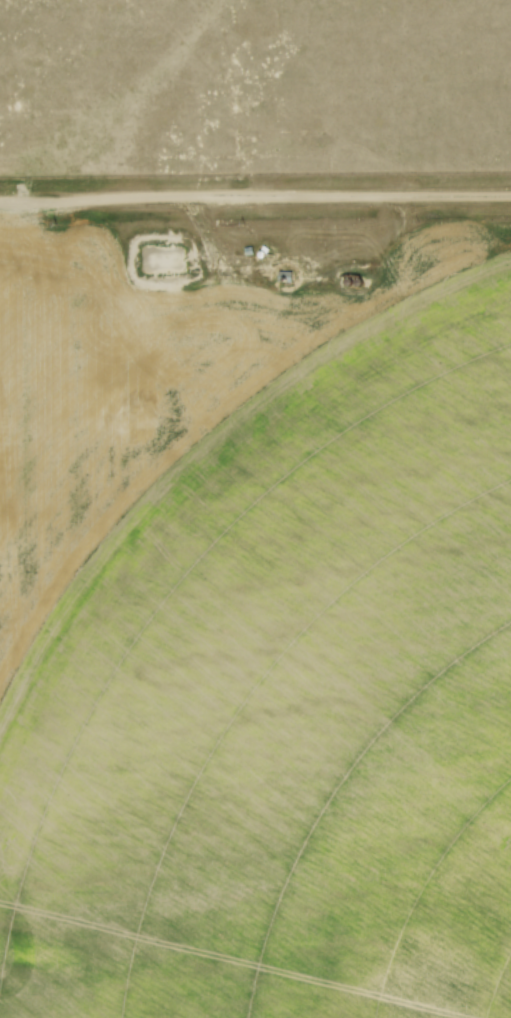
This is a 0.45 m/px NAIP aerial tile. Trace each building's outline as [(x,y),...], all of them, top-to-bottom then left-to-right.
[(269,262),(270,261),(271,261),(272,259),(272,258),(272,257),(272,256),(271,255),(270,254),(268,254),(267,254),(266,255),(265,256),(264,257),(264,258),(265,260),(265,261),(267,262),(268,262),(269,262)] [(295,283),(296,282),(297,281),(298,280),(298,279),(298,278),(298,276),(297,275),(296,275),(294,275),(293,275),(292,275),(291,276),(290,278),(290,279),(291,280),(291,282),(293,282),(294,283),(295,283)] [(355,289),(356,288),(357,287),(358,286),(358,285),(358,284),(357,282),(355,281),(354,281),(353,281),(352,281),(351,282),(350,284),(350,285),(350,286),(351,288),(352,288),(354,289),(355,289)] [(366,289),(367,289),(368,288),(369,287),(369,285),(369,284),(369,283),(368,282),(367,281),(365,281),(364,281),(363,282),(362,283),(361,284),(361,285),(362,287),(362,288),(364,289),(365,289),(366,289)]
